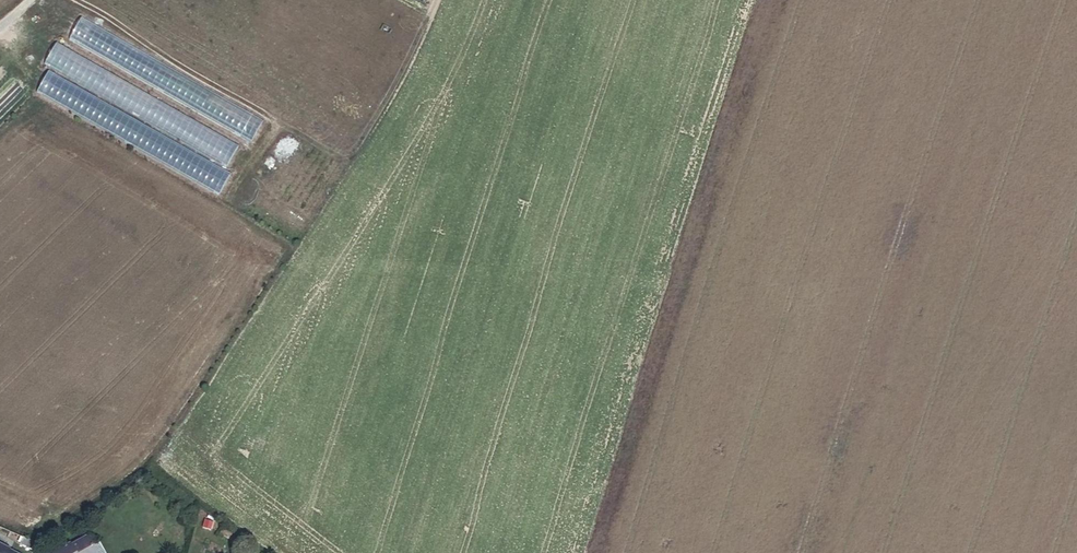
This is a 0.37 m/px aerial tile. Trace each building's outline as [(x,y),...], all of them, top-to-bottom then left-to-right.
[(210,530),(213,523),(205,521),(203,528),(210,530)] [(20,546),(34,551),(38,542),(24,536),(20,546)] [(99,541),(92,546),(87,537),(70,546),(70,544),(54,552),(105,552),(99,541)]
